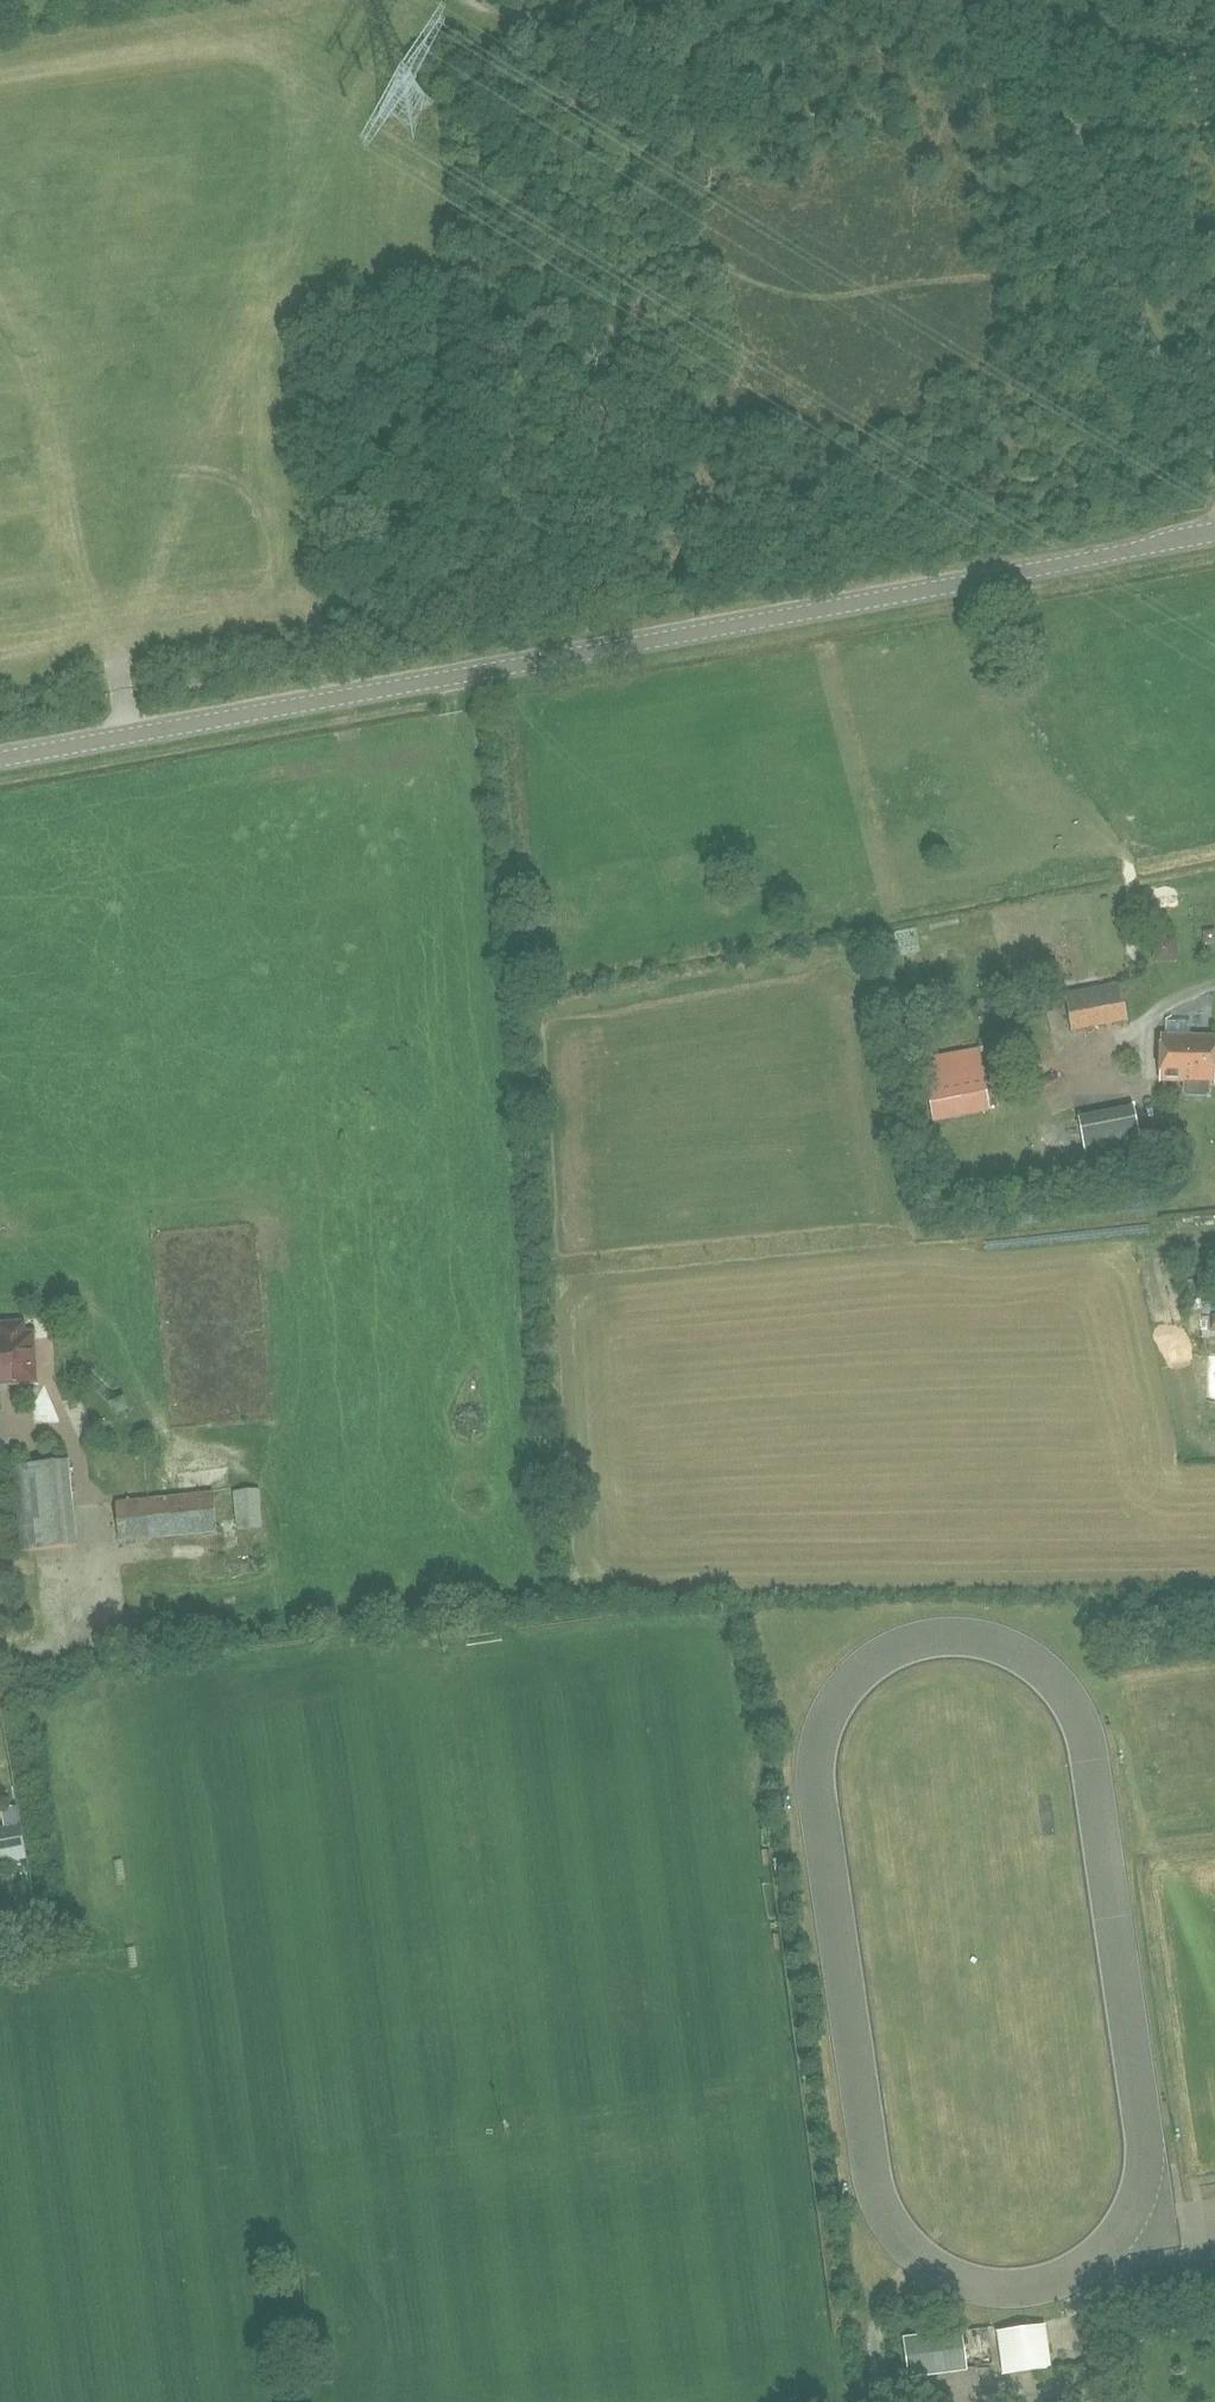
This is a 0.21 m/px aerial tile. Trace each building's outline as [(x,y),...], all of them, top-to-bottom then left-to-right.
[(1072,1031),(1128,1021),(1121,983),(1064,994),(1072,1031)] [(1214,1066),(1214,1037),(1161,1036),(1160,1081),(1214,1082),(1214,1066)] [(933,1122),(991,1112),(979,1051),(923,1062),(933,1122)] [(1086,1154),(1141,1143),(1133,1106),(1079,1117),(1086,1154)] [(23,1323),(0,1324),(0,1334),(0,1335),(0,1380),(14,1379),(14,1383),(36,1381),(34,1344),(33,1343),(33,1342),(33,1341),(31,1339),(30,1339),(28,1338),(24,1339),(23,1323)] [(22,1551),(76,1546),(68,1460),(14,1466),(22,1551)] [(262,1528),(259,1490),(234,1492),(237,1531),(262,1528)] [(119,1541),(218,1532),(214,1493),(115,1502),(119,1541)] [(5,1861),(1,1839),(22,1835),(19,1817),(0,1821),(0,1862),(5,1861)] [(35,1914),(33,1899),(0,1903),(0,1918),(35,1914)] [(1050,2368),(1045,2326),(998,2332),(1004,2374),(1050,2368)] [(910,2376),(966,2369),(961,2331),(905,2339),(910,2376)]
